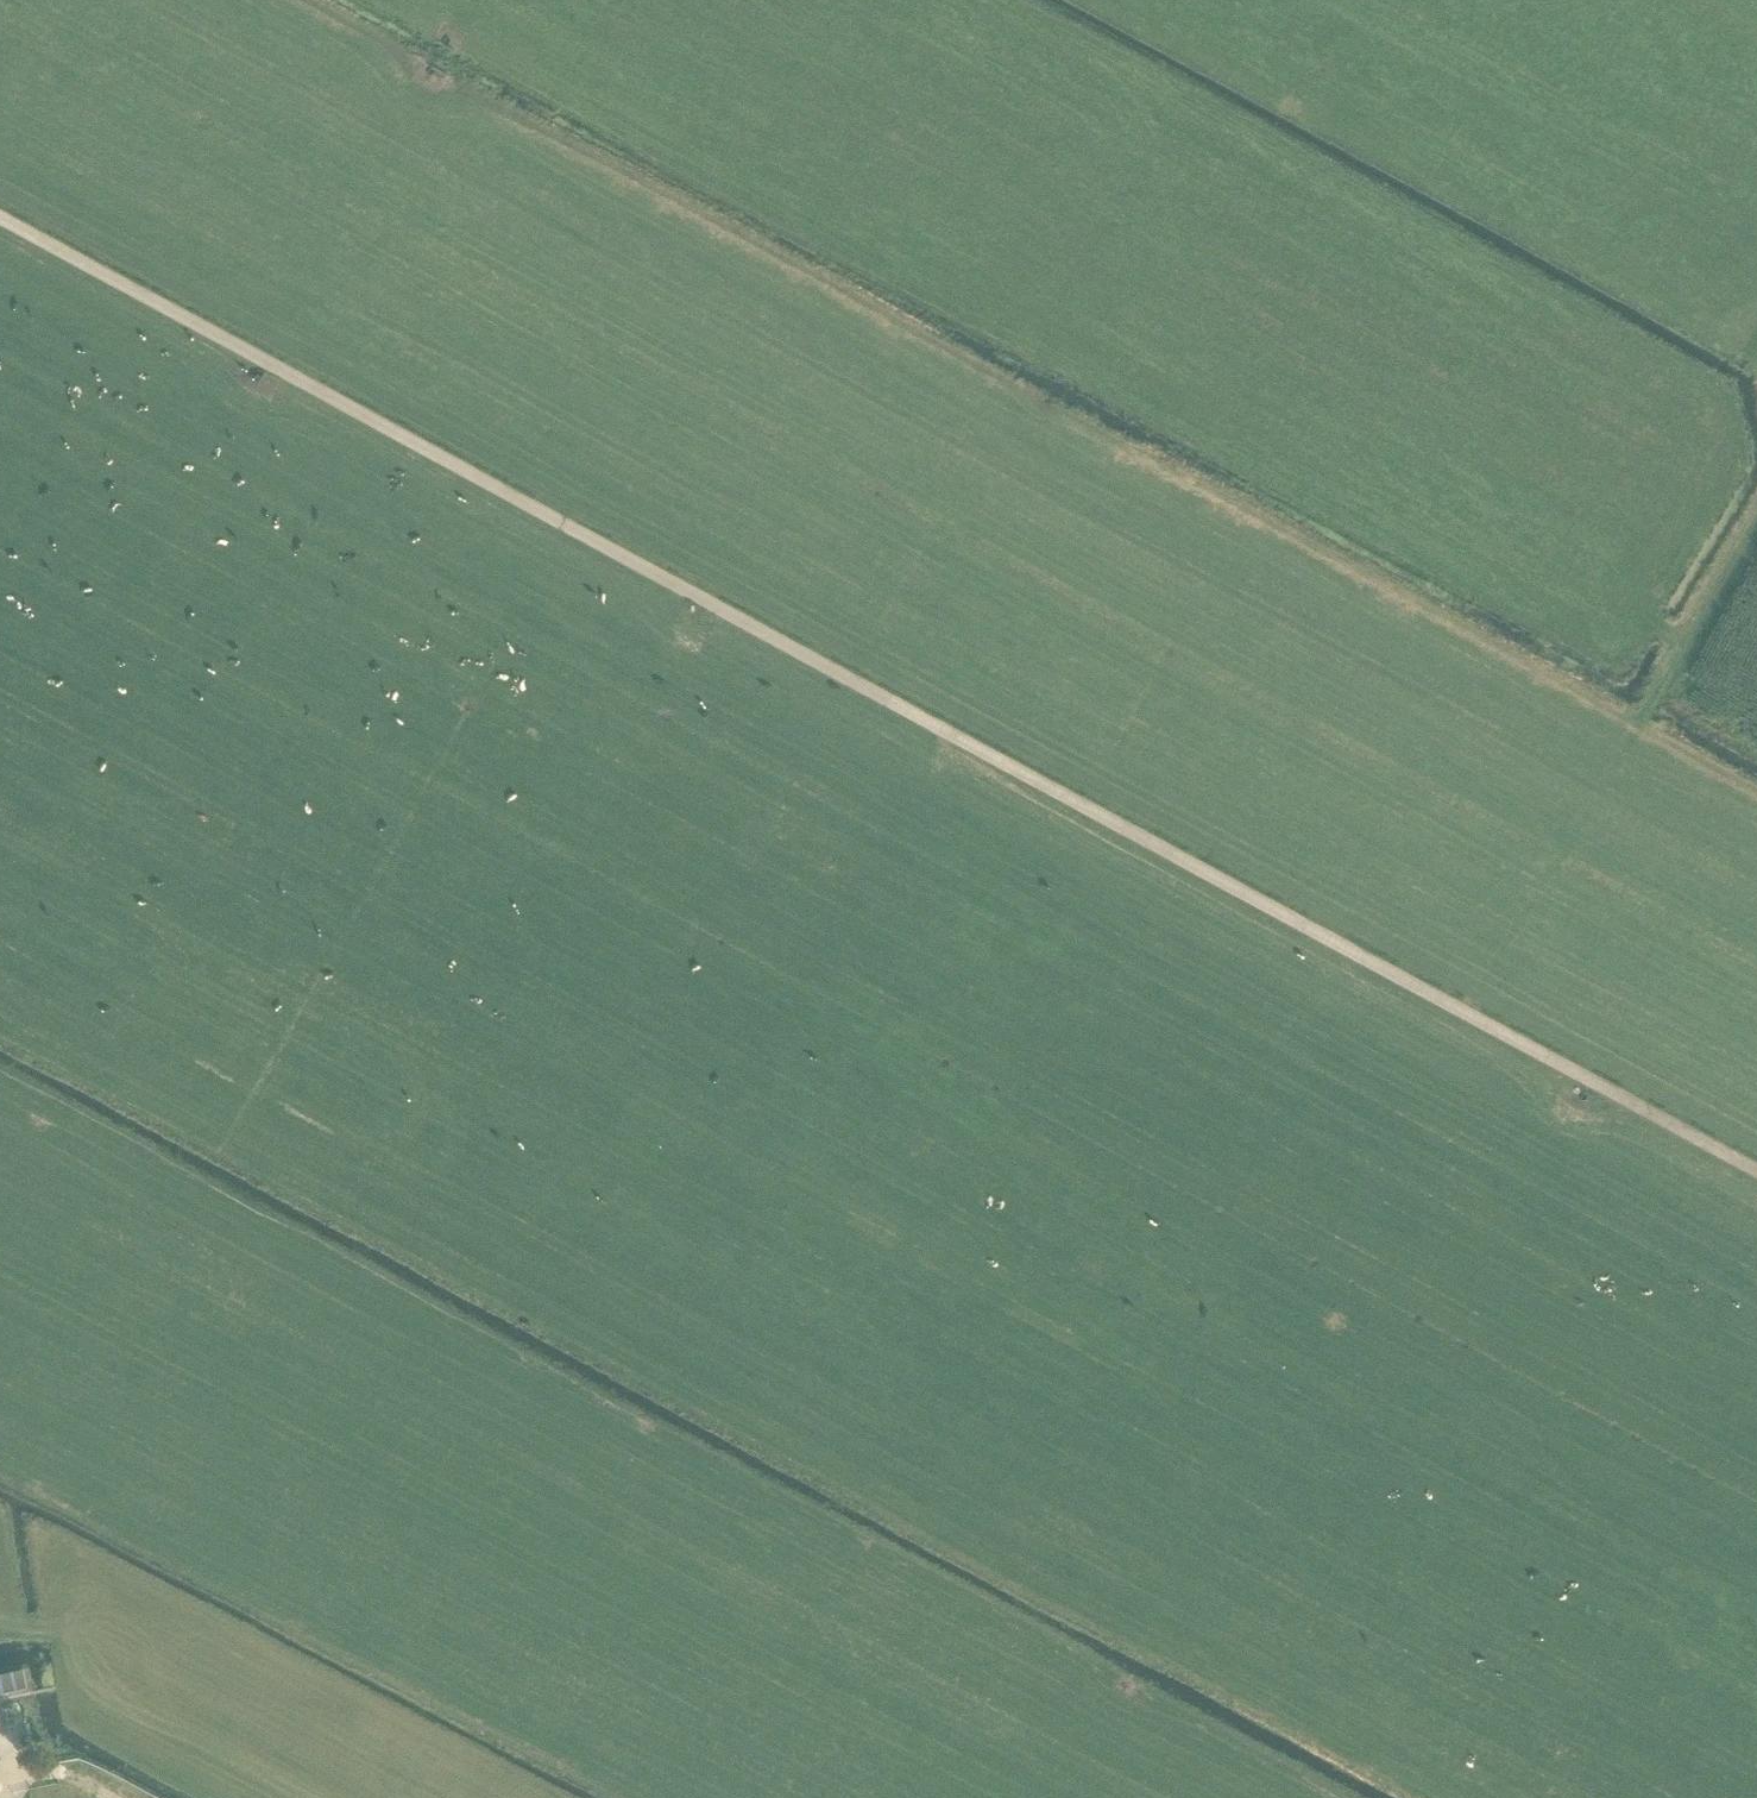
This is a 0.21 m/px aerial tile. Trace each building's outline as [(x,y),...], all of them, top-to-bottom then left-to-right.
[(0,1676),(0,1694),(26,1688),(22,1671),(0,1676)]
